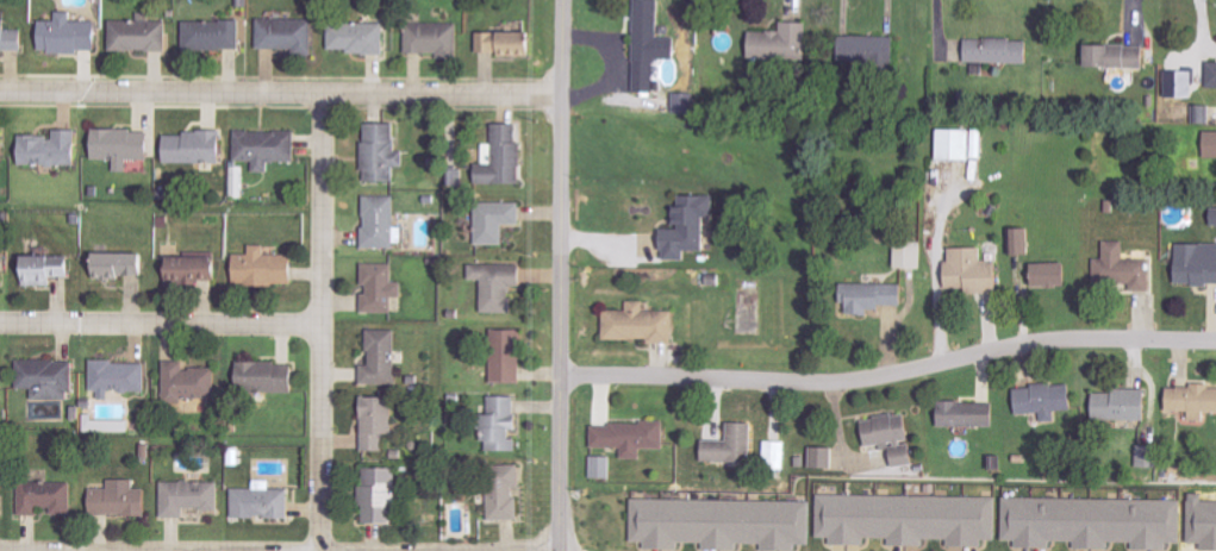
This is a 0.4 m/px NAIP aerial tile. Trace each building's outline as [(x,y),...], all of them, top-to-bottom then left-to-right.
[(656,93),(657,59),(679,59),(680,38),(662,38),(663,0),(639,0),(636,92),(656,93)] [(27,52),(27,30),(8,30),(9,11),(0,10),(0,51),(27,52)] [(44,21),(44,52),(100,53),(100,22),(74,21),(75,12),(60,12),(60,21),(44,21)] [(261,49),(298,50),(298,55),(316,55),(317,20),(262,19),(261,49)] [(114,52),(171,51),(170,20),(113,21),(114,52)] [(243,20),(187,22),(187,50),(243,49),(243,20)] [(810,59),(811,22),(785,21),(785,32),(755,31),(754,58),(810,59)] [(333,23),(332,52),(388,53),(388,24),(333,23)] [(409,53),(442,53),(441,58),(460,58),(461,24),(409,23),(409,53)] [(481,54),(537,55),(538,33),(481,32),(481,54)] [(897,35),(844,38),(845,62),(898,60),(897,35)] [(970,62),(1032,64),(1033,40),(971,38),(970,62)] [(1092,67),(1149,67),(1150,45),(1092,44),(1092,67)] [(698,113),(697,93),(676,93),(676,114),(698,113)] [(398,182),(398,167),(408,166),(407,152),(399,152),(399,123),(367,123),(368,182),(398,182)] [(480,184),(525,184),(525,142),(521,142),(521,124),(497,123),(497,145),(487,145),(487,164),(481,164),(480,184)] [(80,129),(58,130),(58,136),(24,136),(24,166),(80,165),(80,129)] [(118,172),(131,173),(132,160),(152,160),(153,130),(98,129),(97,159),(118,160),(118,172)] [(975,130),(943,129),(942,160),(974,161),(975,130)] [(257,172),(273,172),(273,161),(299,162),(299,132),(239,130),(238,161),(257,161),(257,172)] [(977,159),(987,159),(987,130),(977,130),(977,159)] [(168,163),(224,164),(225,133),(169,132),(168,163)] [(1207,132),(1208,158),(1215,157),(1215,132),(1207,132)] [(398,228),(398,196),(367,196),(367,246),(405,247),(406,228),(398,228)] [(718,196),(681,196),(681,229),(666,229),(666,257),(708,257),(709,217),(717,217),(718,196)] [(481,245),(508,244),(508,224),(525,224),(525,203),(480,203),(481,245)] [(1034,254),(1033,228),(1013,229),(1013,255),(1034,254)] [(900,240),(900,268),(925,268),(926,240),(900,240)] [(1154,288),(1154,259),(1128,259),(1128,242),(1108,241),(1108,259),(1098,259),(1098,287),(1154,288)] [(1181,244),(1180,284),(1215,285),(1215,244),(1181,244)] [(296,284),(297,255),(269,254),(269,245),(254,245),(253,254),(239,254),(238,282),(296,284)] [(950,291),(1002,292),(1002,261),(986,260),(986,248),(954,247),(954,260),(951,260),(950,291)] [(149,253),(99,254),(99,278),(150,277),(149,253)] [(56,286),(56,277),(75,277),(75,256),(30,255),(29,285),(56,286)] [(172,256),(172,284),(202,285),(203,279),(221,280),(222,258),(172,256)] [(1072,263),(1037,264),(1037,287),(1072,286),(1072,263)] [(396,313),(396,297),(406,297),(406,283),(396,282),(397,264),(368,264),(367,294),(366,294),(365,313),(396,313)] [(487,280),(486,313),(515,313),(516,285),(525,286),(525,265),(474,264),(473,280),(487,280)] [(907,306),(907,285),(846,283),(846,304),(851,304),(850,315),(872,315),(872,310),(884,310),(884,306),(907,306)] [(608,340),(653,339),(653,344),(677,344),(677,311),(648,311),(647,301),(631,301),(631,310),(608,310),(608,340)] [(364,365),(365,386),(400,385),(399,330),(372,330),(372,365),(364,365)] [(524,382),(525,330),(496,330),(495,381),(524,382)] [(76,400),(76,361),(22,360),(21,389),(37,389),(37,400),(76,400)] [(218,368),(188,369),(188,361),(167,361),(168,400),(219,400),(218,368)] [(94,391),(102,391),(102,400),(115,400),(115,392),(149,392),(149,363),(95,362),(94,391)] [(241,391),(298,393),(298,363),(241,362),(241,391)] [(1076,385),(1020,386),(1021,414),(1076,413),(1076,385)] [(1193,412),(1193,421),(1209,422),(1209,414),(1215,414),(1215,388),(1215,386),(1172,385),(1171,411),(1193,412)] [(1152,420),(1151,390),(1098,391),(1098,420),(1152,420)] [(519,397),(493,396),(493,415),(488,415),(488,451),(521,451),(521,439),(519,439),(519,397)] [(396,435),(396,398),(366,397),(365,451),(387,451),(387,434),(396,435)] [(943,426),(998,427),(999,403),(944,402),(943,426)] [(898,468),(918,465),(910,413),(867,420),(871,447),(885,445),(886,451),(896,450),(898,468)] [(707,461),(756,463),(757,423),(732,422),(732,440),(708,440),(707,461)] [(596,423),(595,448),(626,449),(626,459),(646,460),(646,449),(668,449),(668,425),(596,423)] [(789,442),(768,441),(767,469),(788,470),(789,442)] [(1141,467),(1163,467),(1164,446),(1141,446),(1141,467)] [(836,447),(814,447),(814,469),(837,469),(836,447)] [(595,478),(615,479),(615,457),(595,456),(595,478)] [(523,520),(522,494),(525,494),(524,465),(491,465),(493,520),(523,520)] [(398,523),(400,468),(368,467),(368,485),(366,485),(365,523),(398,523)] [(94,489),(93,514),(150,515),(150,489),(138,489),(138,480),(112,480),(112,489),(94,489)] [(236,489),(236,518),(292,518),(293,490),(273,489),(273,481),(258,481),(258,489),(236,489)] [(75,482),(23,482),(23,516),(42,516),(42,507),(55,507),(55,515),(75,515),(75,482)] [(223,482),(166,482),(165,518),(189,518),(189,510),(223,510),(223,482)] [(1000,498),(821,495),(820,538),(834,538),(834,544),(869,545),(869,538),(892,539),(892,545),(928,546),(928,540),(952,540),(952,547),(987,547),(987,540),(999,540),(1000,498)] [(1186,501),(1007,498),(1006,540),(1020,540),(1020,547),(1057,548),(1058,541),(1077,542),(1077,549),(1113,549),(1113,543),(1137,543),(1137,549),(1172,549),(1172,543),(1185,543),(1186,501)] [(635,500),(634,542),(649,542),(649,549),(684,549),(684,543),(708,543),(707,550),(743,550),(743,543),(766,544),(766,550),(800,550),(800,545),(813,545),(814,502),(635,500)]
